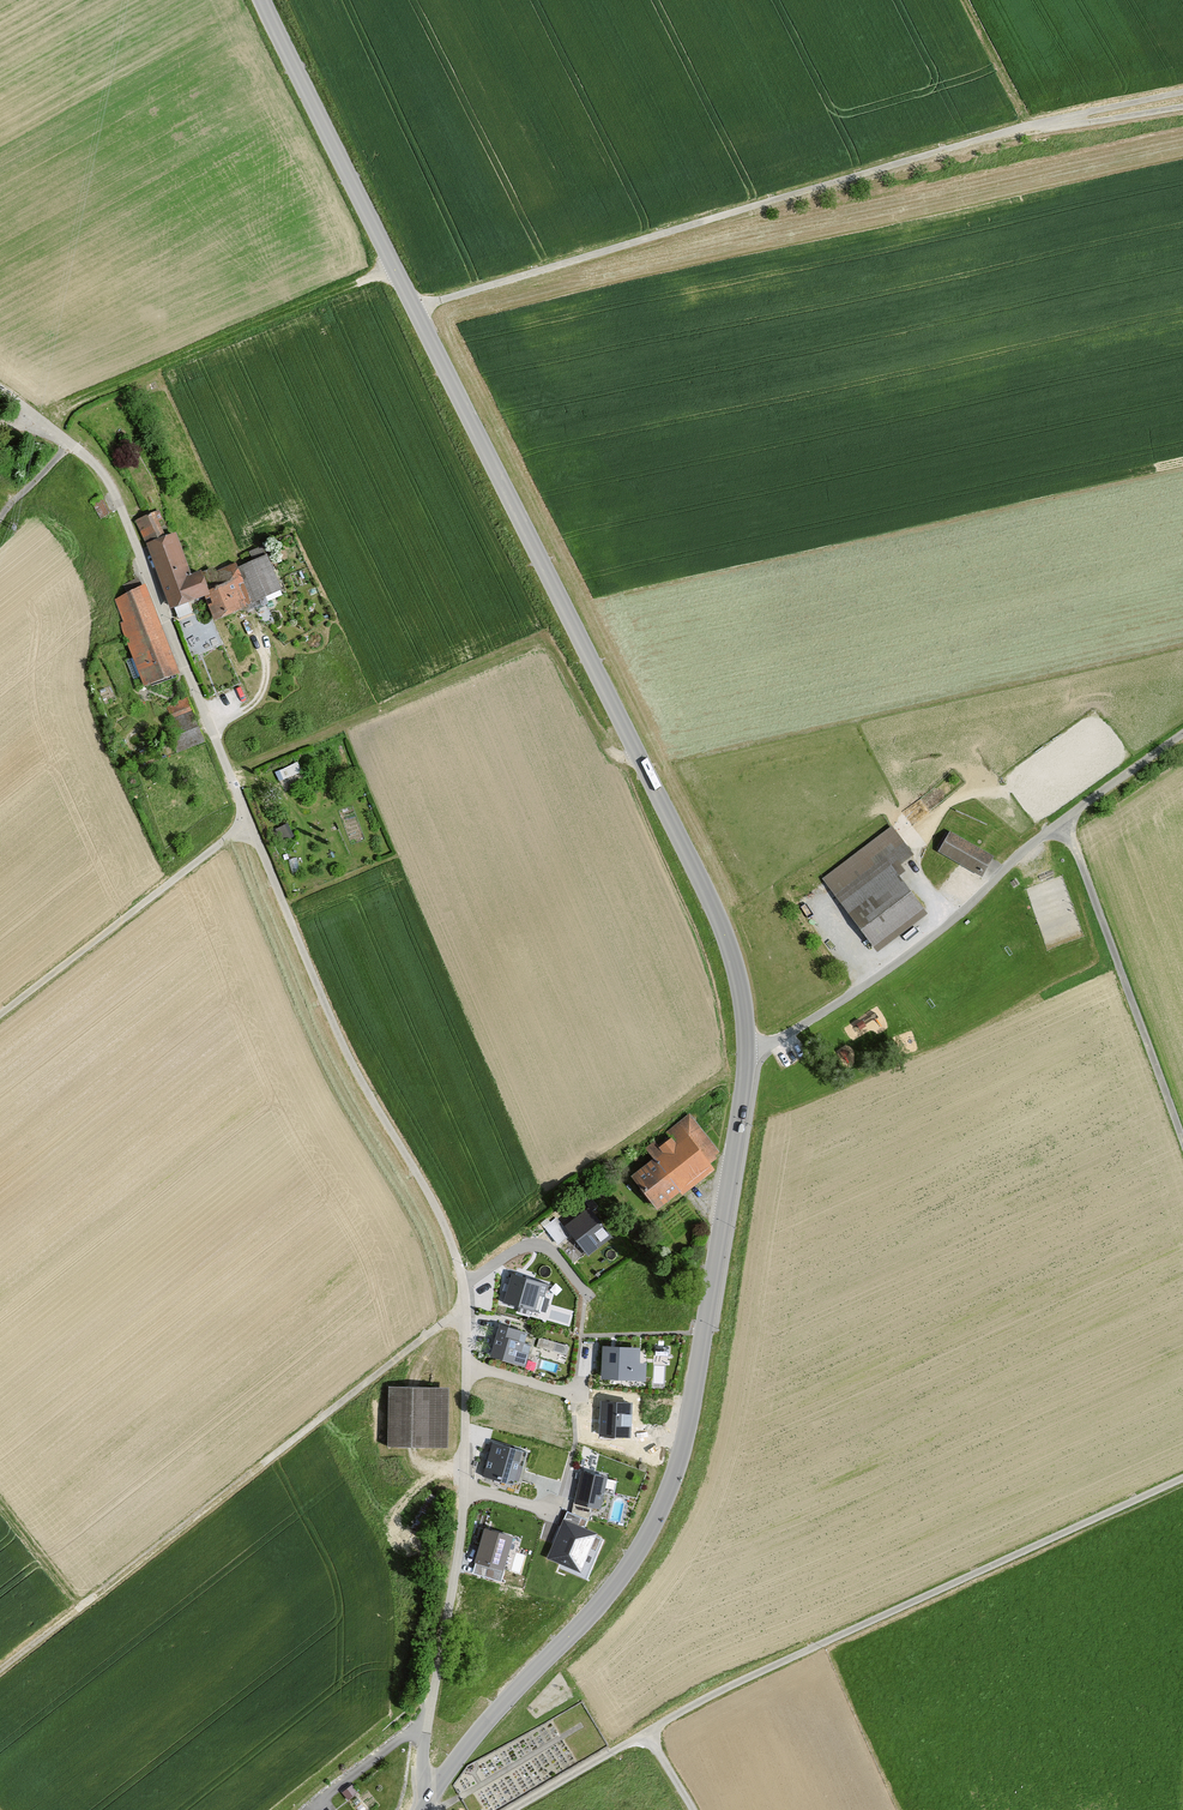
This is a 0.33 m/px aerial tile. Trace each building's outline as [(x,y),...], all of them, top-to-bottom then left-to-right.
[(109,513),(101,497),(92,502),(100,518),(109,513)] [(156,515),(139,521),(171,606),(204,593),(206,593),(198,573),(198,572),(191,574),(176,534),(165,538),(156,515)] [(267,553),(241,564),(257,601),(283,589),(267,553)] [(206,593),(204,593),(215,619),(257,601),(241,564),(238,557),(198,573),(206,593)] [(178,674),(144,584),(110,597),(144,687),(178,674)] [(171,718),(164,721),(177,753),(205,742),(188,698),(166,706),(171,718)] [(298,758),(276,768),(280,778),(302,769),(298,758)] [(910,860),(889,832),(821,883),(874,954),(923,918),(895,880),(900,876),(896,870),(910,860)] [(950,833),(938,853),(983,880),(995,859),(950,833)] [(718,1153),(687,1114),(642,1149),(650,1159),(626,1178),(653,1211),(675,1194),(678,1197),(710,1172),(704,1164),(718,1153)] [(608,1240),(588,1214),(567,1230),(587,1256),(608,1240)] [(547,1284),(512,1274),(503,1305),(538,1315),(547,1284)] [(524,1336),(495,1327),(485,1361),(521,1371),(530,1341),(524,1339),(524,1336)] [(568,1347),(540,1339),(537,1346),(565,1355),(568,1347)] [(639,1352),(603,1352),(603,1381),(645,1382),(645,1367),(638,1367),(639,1352)] [(444,1446),(445,1391),(391,1390),(390,1445),(444,1446)] [(630,1404),(602,1403),(600,1434),(628,1435),(630,1404)] [(522,1453),(494,1445),(485,1476),(513,1484),(522,1453)] [(605,1482),(582,1477),(576,1505),(599,1510),(605,1482)] [(594,1534),(566,1523),(552,1558),(579,1569),(594,1534)] [(486,1533),(476,1565),(502,1573),(512,1541),(486,1533)]
